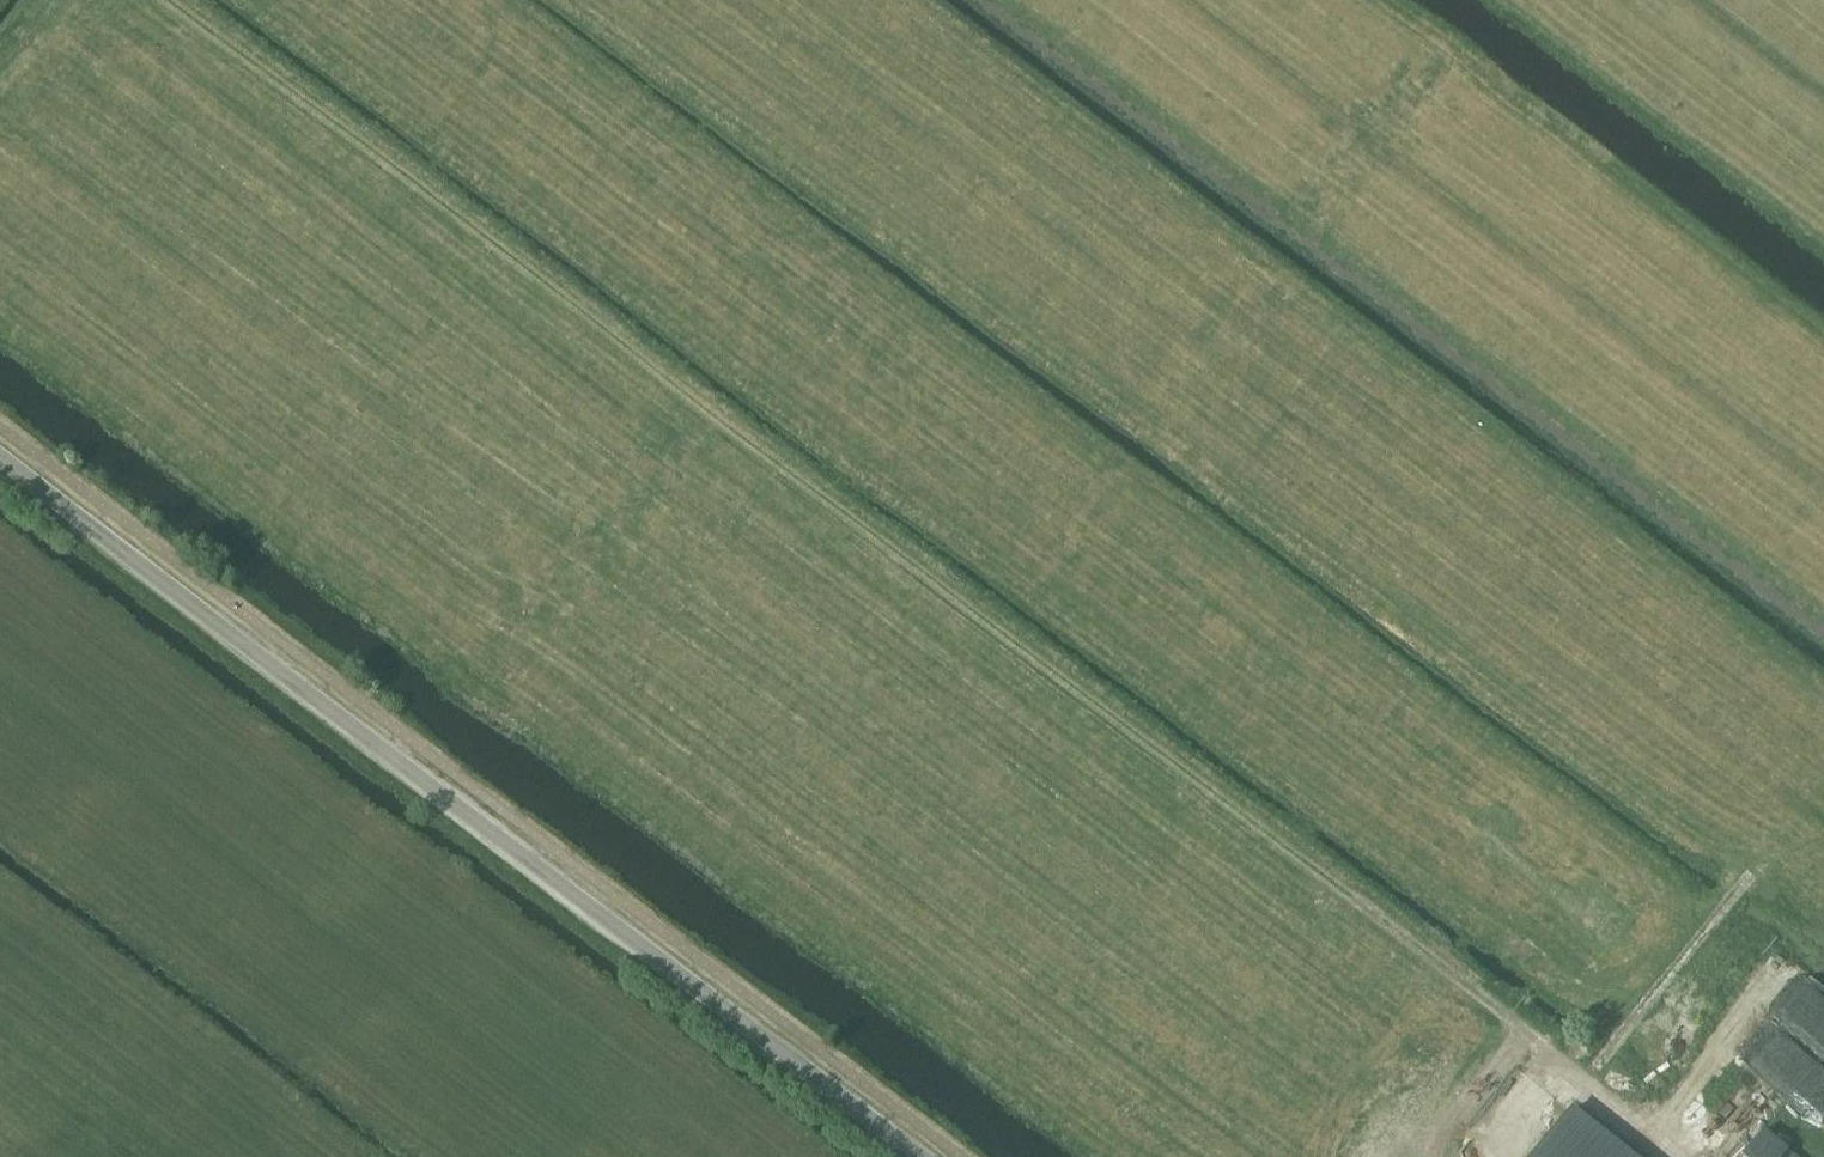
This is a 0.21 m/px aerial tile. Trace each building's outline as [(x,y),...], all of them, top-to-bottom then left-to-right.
[(1569,1112),(1534,1156),(1627,1156),(1569,1112)]
